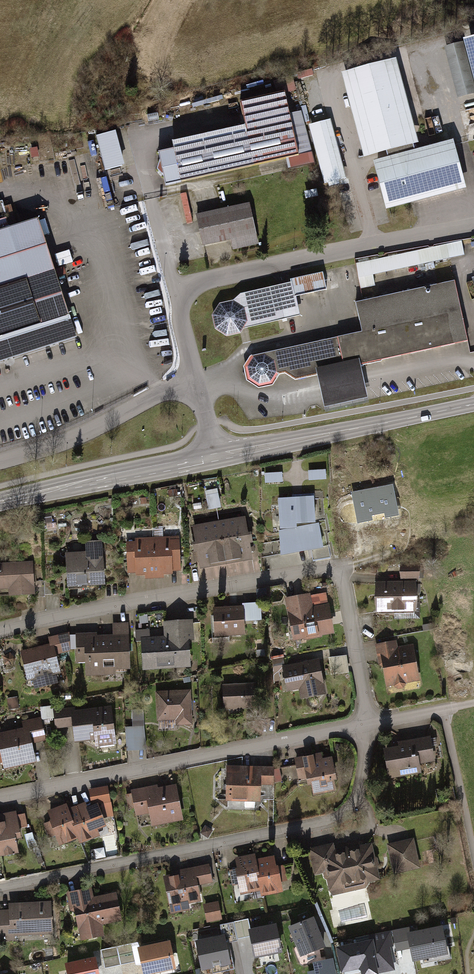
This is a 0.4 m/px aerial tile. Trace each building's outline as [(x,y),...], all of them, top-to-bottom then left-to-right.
[(465,38),(473,76),(473,36),(465,38)] [(442,46),(455,99),(473,94),(473,91),(461,41),(442,46)] [(340,72),(362,156),(385,150),(412,143),(418,141),(396,58),(340,72)] [(295,72),(296,78),(311,74),(310,68),(295,72)] [(284,93),(296,90),(292,75),(272,80),(274,88),(282,86),(283,90),(284,93)] [(285,158),(297,155),(285,95),(283,90),(237,100),(242,123),(169,139),(171,147),(157,150),(164,183),(180,179),(285,158)] [(289,114),(297,155),(311,152),(302,111),(289,114)] [(324,185),(347,179),(331,120),(309,126),(324,185)] [(113,129),(94,134),(103,169),(122,163),(113,129)] [(375,176),(384,209),(391,207),(465,188),(452,139),(413,149),(386,156),(371,160),(375,176)] [(385,150),(386,156),(413,149),(412,143),(385,150)] [(297,155),(285,158),(288,170),(314,163),(311,152),(297,155)] [(188,193),(182,194),(187,223),(193,222),(188,193)] [(246,204),(194,215),(200,246),(229,240),(231,249),(254,245),(246,204)] [(78,341),(41,221),(0,233),(0,365),(78,341)] [(351,263),(357,289),(372,286),(370,275),(448,258),(446,244),(351,263)] [(237,333),(241,327),(297,315),(293,296),(323,289),(320,271),(288,278),(288,280),(236,292),(231,299),(217,302),(208,313),(211,328),(222,335),(237,333)] [(293,381),(316,375),(360,365),(467,340),(453,282),(361,299),(352,301),(360,330),(248,355),(242,366),(245,381),(258,387),(272,384),(276,374),(283,373),(293,381)] [(364,383),(360,365),(316,375),(320,392),(324,407),(367,397),(364,383)] [(307,470),(308,479),(326,479),(325,469),(307,470)] [(264,472),(265,482),(283,482),(283,472),(264,472)] [(393,484),(352,493),(358,525),(400,517),(393,484)] [(276,531),(279,556),(308,551),(321,549),(320,546),(326,545),(324,535),(326,535),(325,520),(324,520),(323,515),(321,515),(319,492),(311,493),(311,494),(289,496),(289,498),(275,499),(278,530),(276,531)] [(206,510),(219,508),(216,493),(203,495),(206,510)] [(216,523),(224,566),(250,561),(242,518),(216,523)] [(190,528),(198,571),(224,566),(216,523),(190,528)] [(176,536),(149,538),(152,581),(162,580),(162,576),(170,575),(170,573),(178,572),(176,536)] [(143,582),(152,581),(149,538),(122,540),(125,575),(133,574),(133,577),(143,576),(143,582)] [(83,553),(63,554),(65,589),(101,586),(97,540),(82,541),(83,553)] [(310,561),(328,558),(326,545),(320,546),(321,549),(308,551),(310,561)] [(223,576),(262,572),(260,554),(254,554),(255,565),(222,569),(223,576)] [(0,563),(0,590),(5,590),(5,597),(32,596),(30,562),(0,563)] [(417,566),(397,566),(397,581),(417,580),(417,566)] [(41,581),(32,582),(33,598),(42,598),(41,581)] [(412,582),(372,583),(372,614),(391,613),(391,620),(417,620),(416,584),(412,585),(412,582)] [(282,599),(290,643),(333,635),(327,604),(310,607),(308,594),(282,599)] [(243,622),(259,621),(258,603),(240,604),(240,607),(242,607),(243,622)] [(240,607),(210,609),(212,638),(243,636),(243,622),(242,607),(240,607)] [(190,621),(160,623),(160,634),(147,635),(146,631),(132,631),(132,643),(139,643),(140,672),(188,669),(187,642),(191,641),(190,621)] [(94,634),(71,635),(72,651),(73,664),(81,663),(82,678),(113,676),(113,671),(127,670),(124,623),(109,624),(110,635),(94,636),(94,634)] [(65,633),(45,638),(46,645),(50,644),(53,655),(67,652),(65,633)] [(398,642),(377,645),(380,667),(383,669),(387,689),(395,687),(400,691),(405,690),(408,685),(422,683),(415,645),(399,648),(398,642)] [(52,675),(58,674),(53,655),(50,644),(46,645),(16,652),(23,681),(28,680),(31,690),(54,684),(52,675)] [(280,667),(285,692),(296,689),(299,701),(324,696),(317,659),(280,667)] [(324,660),(325,677),(344,675),(343,659),(324,660)] [(254,684),(219,686),(220,711),(256,709),(254,684)] [(188,691),(152,693),(154,723),(173,722),(173,727),(190,726),(188,691)] [(71,708),(50,711),(52,729),(70,727),(73,744),(91,741),(92,750),(113,747),(108,706),(71,711),(71,708)] [(2,769),(34,762),(30,744),(44,741),(39,716),(19,720),(20,727),(0,732),(0,759),(2,769)] [(145,749),(144,725),(124,727),(125,750),(145,749)] [(398,745),(383,747),(388,778),(420,772),(419,764),(435,761),(430,735),(397,741),(398,745)] [(319,754),(291,759),(295,783),(309,781),(312,795),(338,790),(332,760),(321,762),(319,754)] [(273,770),(225,768),(225,803),(260,804),(260,788),(272,788),(273,770)] [(129,795),(122,796),(125,812),(132,811),(133,818),(146,815),(149,827),(180,821),(173,785),(155,789),(154,786),(128,791),(129,795)] [(105,787),(86,791),(89,806),(95,804),(96,805),(108,803),(105,787)] [(65,810),(70,824),(68,825),(73,840),(75,846),(97,838),(95,831),(104,828),(96,805),(95,804),(89,806),(83,808),(82,804),(65,810)] [(63,805),(44,812),(56,847),(73,840),(68,825),(70,824),(65,810),(63,805)] [(0,814),(0,859),(18,856),(15,841),(22,840),(17,811),(0,814)] [(386,843),(393,873),(420,868),(413,838),(386,843)] [(333,842),(307,848),(314,875),(323,873),(324,878),(326,880),(329,891),(333,895),(365,888),(369,882),(380,879),(377,866),(378,863),(377,857),(375,855),(371,842),(348,847),(346,846),(334,848),(333,842)] [(238,897),(258,892),(254,877),(257,877),(253,860),(252,855),(232,859),(234,869),(232,870),(235,886),(238,897)] [(271,856),(253,860),(257,877),(254,877),(258,892),(259,898),(282,893),(279,883),(276,867),(274,867),(271,856)] [(168,875),(159,877),(168,916),(187,911),(186,906),(200,903),(196,887),(211,884),(207,864),(168,872),(168,875)] [(279,883),(284,882),(281,866),(276,867),(279,883)] [(225,871),(229,887),(235,886),(232,870),(225,871)] [(89,888),(64,894),(67,912),(72,914),(77,942),(100,937),(98,927),(119,923),(113,893),(91,897),(89,888)] [(201,905),(204,923),(219,920),(215,902),(201,905)] [(5,905),(6,911),(0,911),(0,943),(11,943),(11,937),(50,935),(48,903),(5,905)] [(304,920),(288,926),(300,955),(313,951),(315,950),(318,948),(326,946),(314,916),(307,919),(304,920)] [(227,958),(232,957),(229,942),(238,940),(234,921),(220,924),(222,934),(227,958)] [(277,922),(249,927),(255,956),(283,950),(277,922)] [(411,930),(408,931),(411,948),(413,959),(435,954),(436,960),(451,957),(444,923),(411,930)] [(408,931),(411,930),(410,926),(392,930),(396,951),(411,948),(408,931)] [(337,945),(342,972),(345,971),(345,973),(362,971),(362,973),(374,973),(396,970),(392,947),(394,946),(391,930),(368,935),(369,939),(337,945)] [(222,934),(195,939),(201,970),(211,968),(212,973),(235,969),(232,957),(227,958),(222,934)] [(138,946),(143,973),(176,966),(170,939),(138,946)] [(133,943),(117,946),(120,964),(136,961),(133,943)] [(117,946),(101,949),(104,967),(120,964),(117,946)] [(64,961),(67,973),(99,973),(95,954),(64,961)] [(316,973),(337,973),(334,957),(313,962),(316,973)]
